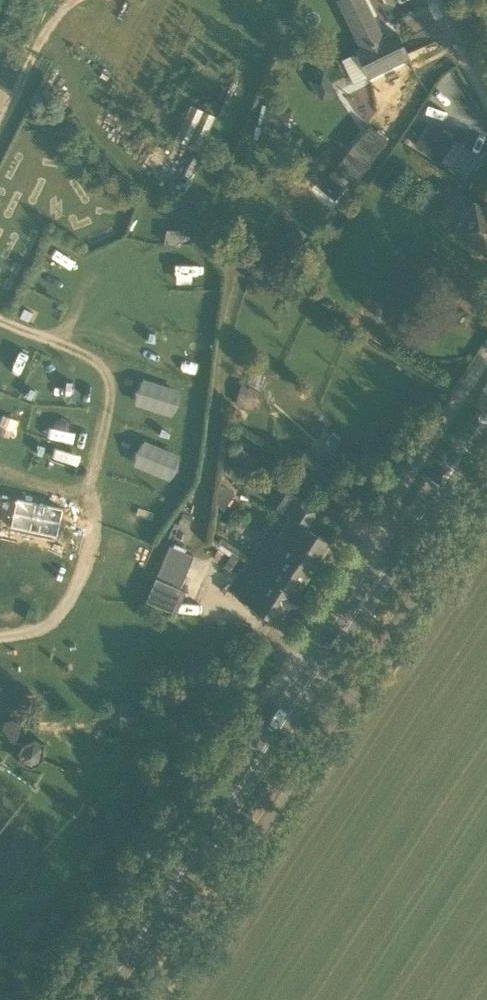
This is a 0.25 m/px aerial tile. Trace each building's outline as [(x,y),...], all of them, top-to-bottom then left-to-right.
[(401,41),(396,31),(383,38),(364,0),(339,0),(363,48),(357,51),(369,75),(408,56),(401,41)] [(323,99),(338,89),(325,69),(310,78),(323,99)] [(201,148),(218,114),(194,103),(177,137),(201,148)] [(308,158),(321,177),(351,157),(338,138),(308,158)] [(480,158),(461,145),(454,141),(440,161),(466,178),(480,158)] [(486,252),(486,204),(484,208),(474,201),(473,203),(461,194),(442,222),(486,252)] [(306,448),(297,461),(330,485),(339,473),(323,462),(324,461),(306,448)] [(269,548),(309,573),(312,569),(312,570),(313,568),(321,556),(322,555),(322,554),(329,543),(330,543),(331,542),(329,540),(329,541),(308,527),(319,510),(302,499),(270,547),(269,548)] [(269,548),(270,547),(260,540),(228,589),(238,596),(237,596),(239,597),(251,605),(252,606),(253,606),(276,621),(277,622),(278,621),(286,609),(287,608),(286,607),(309,573),(269,548)] [(194,555),(170,545),(147,600),(170,610),(194,555)] [(133,720),(133,709),(130,701),(122,701),(110,706),(108,714),(110,723),(122,729),(130,728),(133,720)] [(19,717),(19,716),(18,715),(3,722),(2,730),(14,742),(15,741),(16,740),(16,739),(17,738),(17,737),(18,735),(19,733),(19,732),(20,730),(20,729),(20,727),(20,726),(20,724),(20,723),(20,722),(20,721),(20,719),(19,718),(19,717)] [(42,759),(44,744),(35,740),(22,745),(19,753),(20,761),(30,768),(38,765),(42,759)]
